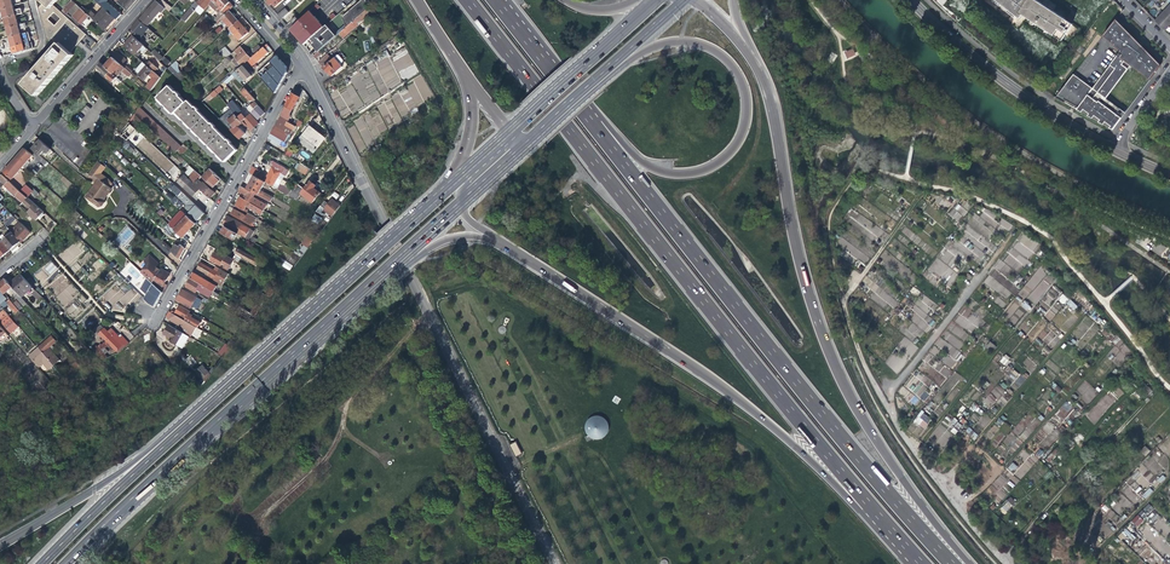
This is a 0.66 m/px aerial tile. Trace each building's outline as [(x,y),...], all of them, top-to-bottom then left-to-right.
[(11,0),(0,0),(0,4),(0,5),(1,9),(13,6),(11,0)] [(46,37),(48,40),(49,41),(53,37),(54,38),(55,37),(69,19),(65,16),(62,13),(60,15),(57,12),(51,7),(58,0),(40,0),(46,6),(40,12),(46,37)] [(107,0),(94,0),(105,10),(105,9),(118,20),(122,15),(116,10),(106,1),(107,0)] [(126,10),(127,11),(132,5),(136,0),(127,0),(126,1),(125,0),(114,0),(126,10)] [(160,4),(155,0),(151,5),(148,9),(138,20),(145,25),(146,27),(159,12),(161,13),(165,9),(160,4)] [(160,4),(165,9),(168,12),(171,8),(162,0),(156,0),(155,0),(160,4)] [(185,14),(181,18),(185,22),(195,10),(194,10),(199,5),(204,9),(212,0),(211,0),(199,0),(196,3),(195,2),(185,14)] [(225,14),(229,10),(233,6),(227,0),(213,0),(209,5),(217,12),(219,9),(225,14)] [(347,27),(370,7),(366,0),(362,0),(343,18),(347,27)] [(1019,19),(1022,15),(1060,40),(1071,24),(1060,16),(1059,17),(1039,4),(1040,3),(1035,0),(995,0),(1019,19)] [(65,16),(71,8),(75,4),(72,1),(65,8),(61,12),(62,13),(65,16)] [(71,8),(76,12),(80,8),(75,4),(71,8)] [(1155,21),(1165,31),(1169,27),(1169,26),(1169,5),(1155,21)] [(16,16),(13,6),(1,9),(3,14),(4,19),(16,16)] [(62,6),(57,12),(60,15),(62,13),(61,12),(65,8),(62,6)] [(361,21),(371,12),(370,7),(347,27),(339,34),(341,36),(343,38),(358,25),(356,23),(360,20),(361,21)] [(81,24),(82,23),(88,15),(87,14),(80,8),(76,12),(72,16),(80,23),(81,24)] [(91,9),(87,14),(88,15),(90,17),(105,30),(109,26),(112,22),(107,17),(105,20),(91,9)] [(234,16),(229,10),(225,14),(221,18),(230,28),(238,21),(234,16)] [(284,10),(278,15),(281,19),(288,14),(284,10)] [(302,43),(304,45),(310,39),(323,28),(322,26),(311,12),(290,31),(299,40),(302,43)] [(87,21),(90,17),(88,15),(82,23),(83,25),(87,21)] [(17,20),(16,16),(4,19),(6,25),(7,28),(24,23),(26,23),(24,18),(17,20)] [(77,26),(80,23),(72,16),(69,20),(77,26)] [(290,22),(294,26),(298,22),(294,18),(290,22)] [(86,34),(77,26),(69,20),(69,19),(55,37),(54,38),(59,43),(23,84),(37,97),(73,55),(70,52),(80,41),(86,34)] [(128,31),(133,36),(138,40),(140,38),(137,35),(145,25),(138,20),(133,25),(128,31)] [(1149,80),(1160,65),(1153,58),(1151,59),(1149,57),(1150,55),(1143,48),(1140,50),(1134,46),(1138,43),(1128,33),(1126,34),(1123,32),(1125,30),(1114,20),(1102,36),(1113,44),(1112,45),(1119,51),(1091,89),(1072,74),(1054,97),(1111,130),(1124,113),(1105,98),(1129,65),(1149,80)] [(244,28),(238,21),(230,28),(229,29),(240,40),(248,32),(244,28)] [(25,28),(24,23),(7,28),(8,32),(9,38),(21,34),(20,29),(25,28)] [(315,50),(318,52),(336,37),(326,26),(310,39),(314,43),(312,46),(315,50)] [(27,33),(21,34),(9,38),(12,46),(14,53),(25,50),(23,42),(29,40),(27,33)] [(90,49),(95,41),(86,35),(81,42),(90,49)] [(143,45),(138,40),(133,36),(128,42),(124,46),(134,55),(143,45)] [(266,44),(262,49),(256,54),(251,59),(248,61),(253,66),(268,52),(267,50),(265,48),(268,46),(266,44)] [(253,50),(256,54),(262,49),(258,45),(253,50)] [(225,58),(231,53),(225,46),(219,51),(225,58)] [(239,69),(248,61),(251,59),(245,52),(240,46),(235,51),(239,55),(234,59),(235,60),(232,62),(239,69)] [(844,52),(847,59),(856,55),(853,48),(844,52)] [(153,50),(151,53),(159,61),(162,58),(153,50)] [(118,53),(113,58),(122,65),(123,64),(126,60),(118,53)] [(233,57),(231,54),(223,62),(226,65),(233,57)] [(319,62),(324,68),(333,60),(327,54),(319,62)] [(278,56),(259,74),(276,94),(285,78),(285,77),(288,73),(287,67),(281,60),(278,56)] [(128,76),(130,73),(122,65),(113,58),(109,63),(105,67),(113,74),(119,68),(128,76)] [(146,66),(147,66),(154,73),(157,69),(154,67),(158,62),(153,58),(146,66)] [(335,58),(333,60),(324,68),(327,72),(329,73),(330,72),(333,76),(343,67),(335,58)] [(351,78),(355,90),(368,85),(367,82),(375,79),(375,80),(377,79),(374,72),(376,71),(375,67),(374,63),(367,66),(369,71),(351,78)] [(117,78),(113,74),(105,67),(101,64),(98,68),(113,82),(117,78)] [(125,66),(123,64),(122,65),(130,73),(132,71),(125,66)] [(160,78),(154,73),(147,66),(138,76),(143,80),(144,80),(150,74),(153,77),(146,87),(150,91),(160,78)] [(167,69),(175,77),(178,74),(170,66),(167,69)] [(1068,68),(1065,66),(1058,75),(1061,78),(1068,68)] [(246,80),(251,76),(246,71),(243,67),(233,76),(237,79),(240,83),(245,78),(246,80)] [(138,80),(130,73),(128,76),(136,83),(138,80)] [(232,83),(237,79),(233,76),(233,75),(228,79),(232,83)] [(399,116),(433,98),(422,75),(412,79),(415,84),(376,104),(388,127),(401,120),(399,116)] [(227,87),(232,83),(228,79),(223,83),(227,87)] [(178,96),(180,95),(176,91),(175,92),(168,86),(161,94),(160,93),(159,95),(160,95),(157,98),(166,107),(174,115),(175,113),(205,142),(225,161),(237,149),(231,143),(231,142),(228,139),(227,140),(214,127),(215,126),(211,123),(210,123),(198,111),(198,110),(195,107),(194,107),(188,101),(186,103),(178,96)] [(240,92),(248,101),(252,101),(254,101),(255,100),(250,94),(245,88),(240,92)] [(299,97),(293,94),(280,116),(287,120),(288,121),(290,117),(289,116),(294,106),(299,97)] [(250,105),(254,110),(260,117),(263,115),(264,113),(254,102),(250,105)] [(176,152),(178,150),(181,147),(138,108),(134,114),(176,152)] [(238,110),(234,114),(242,123),(246,127),(246,126),(251,131),(250,131),(253,134),(255,130),(254,129),(256,126),(259,124),(250,115),(246,119),(238,110)] [(257,120),(260,117),(254,110),(251,113),(257,120)] [(228,120),(224,124),(232,132),(236,128),(242,123),(234,114),(231,111),(225,116),(228,120)] [(287,121),(287,120),(280,116),(276,125),(290,134),(291,135),(296,126),(287,121)] [(140,133),(130,124),(124,131),(124,133),(129,138),(132,135),(134,133),(137,136),(140,133)] [(285,141),(290,134),(276,125),(272,131),(271,133),(285,141)] [(309,126),(299,140),(314,152),(324,139),(321,136),(309,126)] [(285,141),(271,133),(268,138),(280,145),(282,141),(285,143),(285,141)] [(175,179),(181,172),(145,138),(139,145),(175,179)] [(36,144),(32,149),(39,155),(44,150),(47,153),(50,149),(39,140),(36,144)] [(131,153),(134,149),(125,142),(122,146),(131,153)] [(184,144),(181,147),(178,150),(182,153),(187,148),(184,144)] [(34,153),(26,146),(20,153),(9,165),(3,172),(11,179),(34,153)] [(124,158),(121,161),(125,166),(129,162),(124,158)] [(35,165),(39,169),(45,162),(41,159),(35,165)] [(298,162),(294,168),(305,175),(309,170),(298,162)] [(273,165),(264,181),(265,182),(271,186),(279,172),(282,174),(285,170),(275,163),(273,165)] [(251,168),(249,173),(254,176),(261,180),(263,175),(251,168)] [(221,179),(210,169),(202,177),(213,187),(217,182),(221,179)] [(201,176),(194,170),(187,177),(210,198),(214,193),(211,190),(203,182),(202,184),(198,180),(201,176)] [(10,182),(1,174),(0,175),(0,188),(1,188),(4,185),(22,202),(26,198),(20,193),(20,192),(10,183),(10,182)] [(181,180),(179,182),(192,195),(199,189),(185,176),(181,180)] [(261,190),(265,182),(264,181),(261,180),(254,176),(251,183),(247,189),(271,203),(274,198),(261,190)] [(107,195),(111,189),(97,179),(85,197),(98,207),(101,206),(104,203),(104,200),(107,195)] [(310,182),(304,190),(301,194),(313,202),(320,193),(316,190),(314,188),(315,186),(310,182)] [(296,200),(301,194),(304,190),(298,184),(289,196),(296,200)] [(192,201),(174,185),(171,188),(188,205),(192,201)] [(254,200),(257,195),(241,186),(238,190),(247,195),(246,197),(245,199),(256,205),(258,203),(254,200)] [(265,210),(256,205),(245,199),(240,196),(237,201),(235,205),(244,210),(246,206),(250,207),(263,215),(265,210)] [(36,221),(43,212),(27,197),(26,198),(22,202),(29,208),(26,212),(33,218),(36,221)] [(172,199),(171,200),(179,208),(183,204),(175,198),(173,200),(172,199)] [(324,201),(316,211),(320,214),(324,209),(332,216),(340,205),(335,201),(332,199),(328,204),(324,201)] [(204,213),(192,201),(188,205),(186,207),(185,208),(197,220),(204,213)] [(167,210),(162,206),(156,212),(161,216),(167,210)] [(230,214),(250,225),(252,226),(257,218),(248,213),(246,216),(237,211),(233,209),(230,214)] [(182,210),(169,224),(174,229),(187,215),(182,210)] [(317,225),(322,218),(315,214),(310,220),(317,225)] [(188,230),(196,223),(187,215),(174,229),(183,237),(188,230)] [(223,225),(225,226),(238,233),(246,238),(249,234),(241,230),(243,225),(227,216),(223,225)] [(1002,218),(998,224),(1009,231),(1013,225),(1002,218)] [(31,233),(30,232),(19,222),(10,231),(21,242),(24,239),(31,233)] [(169,235),(174,229),(169,224),(167,222),(164,226),(165,227),(164,230),(169,235)] [(248,228),(243,225),(241,230),(249,234),(251,230),(248,228)] [(1139,234),(1141,231),(1127,225),(1125,228),(1139,234)] [(234,240),(238,233),(225,226),(224,229),(221,233),(234,240)] [(307,235),(311,237),(315,228),(312,226),(307,235)] [(12,233),(2,241),(10,250),(14,247),(19,242),(12,233)] [(10,250),(2,241),(0,238),(0,253),(3,256),(7,252),(10,250)] [(1158,241),(1154,246),(1162,253),(1166,247),(1158,241)] [(172,251),(179,258),(183,252),(185,248),(178,242),(172,251)] [(299,252),(303,255),(309,247),(305,245),(299,252)] [(1160,256),(1162,253),(1154,246),(1151,250),(1160,256)] [(235,259),(240,262),(243,257),(257,265),(260,260),(239,248),(236,253),(238,254),(235,259)] [(215,252),(210,260),(215,263),(215,264),(220,267),(221,265),(228,270),(234,259),(227,255),(225,258),(221,255),(215,252)] [(159,265),(153,259),(148,255),(144,260),(149,265),(150,263),(157,268),(159,265)] [(42,285),(59,269),(50,260),(34,276),(42,285)] [(290,271),(293,265),(285,261),(282,266),(290,271)] [(150,263),(149,265),(142,273),(152,283),(153,282),(157,284),(156,286),(163,292),(167,285),(164,283),(168,276),(164,273),(157,268),(150,263)] [(229,274),(226,272),(222,270),(215,266),(213,270),(201,263),(199,265),(198,268),(210,275),(209,277),(223,285),(229,274)] [(190,278),(213,291),(215,292),(218,286),(200,275),(194,272),(190,278)] [(29,290),(33,287),(19,273),(15,277),(13,279),(14,281),(10,284),(19,294),(26,287),(29,290)] [(132,279),(129,276),(124,281),(128,284),(132,279)] [(210,295),(213,291),(190,278),(187,283),(186,286),(196,292),(198,289),(203,293),(204,292),(210,295)] [(30,306),(27,303),(19,294),(10,284),(9,282),(5,279),(2,282),(0,283),(0,288),(5,293),(10,289),(15,295),(14,295),(26,309),(30,306)] [(64,305),(79,293),(71,283),(56,295),(64,305)] [(149,304),(154,307),(157,301),(163,292),(156,286),(153,283),(144,299),(149,304)] [(265,295),(270,298),(275,291),(270,288),(265,295)] [(187,292),(182,289),(179,294),(199,306),(201,302),(196,300),(197,298),(187,292)] [(197,308),(199,306),(179,294),(176,299),(180,302),(191,308),(192,306),(197,308)] [(1064,295),(1060,300),(1064,303),(1068,299),(1064,295)] [(19,315),(22,313),(13,303),(10,299),(7,302),(19,315)] [(1070,299),(1066,303),(1074,310),(1077,306),(1070,299)] [(15,300),(13,303),(22,313),(24,311),(15,300)] [(1025,300),(1021,303),(1027,311),(1031,308),(1025,300)] [(261,307),(256,304),(251,312),(255,315),(261,307)] [(190,312),(180,306),(178,310),(176,313),(185,319),(187,317),(190,319),(192,315),(189,313),(190,312)] [(234,316),(249,325),(256,316),(239,306),(234,316)] [(171,312),(169,311),(166,316),(168,317),(168,318),(183,327),(188,330),(186,332),(192,335),(193,333),(194,333),(197,327),(174,314),(171,312)] [(14,321),(9,314),(1,321),(6,328),(14,321)] [(1103,315),(1098,320),(1103,324),(1108,319),(1103,315)] [(191,338),(169,325),(164,332),(168,336),(171,337),(169,340),(184,349),(191,338)] [(123,337),(121,336),(120,338),(118,336),(115,333),(112,336),(107,332),(102,336),(106,341),(103,344),(106,347),(109,344),(116,351),(127,341),(123,337)] [(44,343),(39,347),(44,353),(48,357),(53,362),(55,365),(61,360),(50,348),(57,342),(52,336),(44,343)] [(224,357),(230,347),(224,343),(218,353),(224,357)] [(991,343),(987,348),(991,351),(995,347),(991,343)] [(1115,346),(1110,351),(1113,355),(1118,349),(1115,346)] [(30,355),(38,365),(42,361),(44,363),(50,370),(55,365),(53,362),(48,357),(44,353),(39,347),(33,352),(30,355)] [(98,350),(95,353),(101,359),(105,358),(98,350)] [(1005,354),(999,361),(1004,365),(1010,358),(1005,354)] [(76,363),(70,366),(72,369),(66,372),(68,376),(75,372),(75,371),(79,368),(76,363)] [(197,371),(205,382),(211,375),(203,366),(197,371)] [(1013,379),(1018,374),(1015,370),(1010,375),(1013,379)] [(1021,387),(1025,378),(1019,375),(1015,384),(1021,387)] [(989,407),(997,399),(990,393),(983,401),(989,407)] [(914,396),(910,401),(915,405),(919,400),(914,396)] [(1056,415),(1061,420),(1069,413),(1064,408),(1056,415)] [(607,439),(607,417),(586,417),(586,439),(607,439)] [(918,417),(915,422),(924,429),(927,425),(918,417)] [(950,431),(955,435),(962,424),(954,418),(950,423),(954,426),(950,431)] [(969,427),(965,431),(974,440),(978,436),(969,427)] [(515,457),(522,454),(516,442),(510,445),(515,457)] [(1146,446),(1141,451),(1146,456),(1151,451),(1146,446)] [(1040,459),(1044,452),(1039,449),(1035,455),(1040,459)] [(1012,462),(1007,469),(1012,473),(1018,467),(1012,462)] [(1150,487),(1143,495),(1146,498),(1153,491),(1150,487)] [(1000,507),(1006,512),(1016,502),(1010,496),(1000,507)] [(1139,513),(1144,518),(1154,508),(1149,503),(1139,513)] [(1112,510),(1107,514),(1114,522),(1119,518),(1112,510)] [(1156,512),(1148,515),(1150,522),(1158,519),(1156,512)] [(1137,514),(1131,522),(1137,527),(1144,520),(1137,514)] [(1133,541),(1136,537),(1125,529),(1122,533),(1133,541)]
